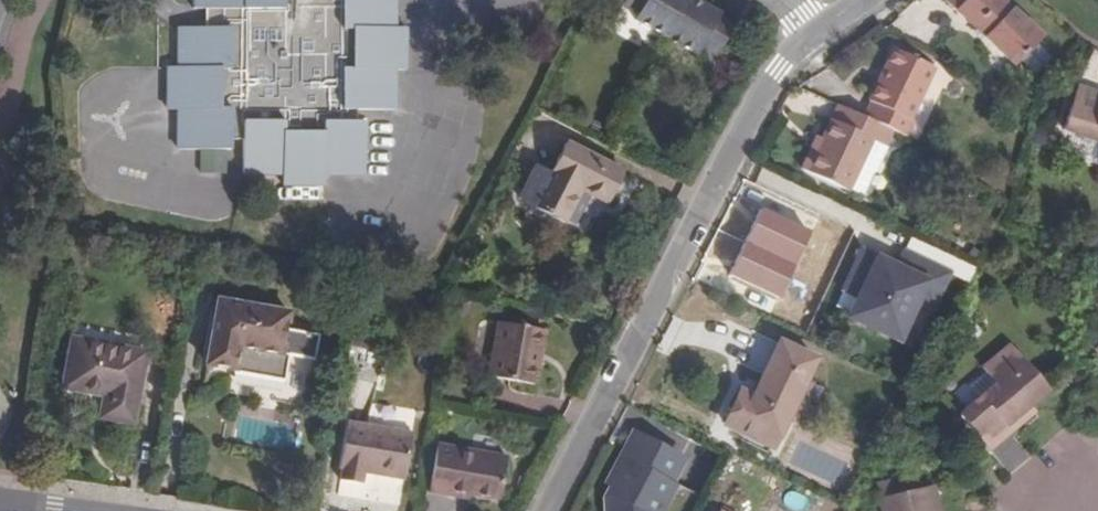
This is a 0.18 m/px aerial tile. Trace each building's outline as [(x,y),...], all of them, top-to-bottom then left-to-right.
[(355,123),(348,123),(349,112),(355,112),(393,113),(393,72),(404,73),(405,29),(393,29),(394,0),(191,0),(191,11),(205,12),(210,12),(209,30),(205,30),(177,29),(177,69),(167,69),(167,112),(176,112),(176,152),(229,153),(229,141),(229,135),(241,135),(241,141),(241,176),(281,176),(281,186),(325,187),(326,176),(364,176),(365,123),(355,123)] [(623,5),(639,13),(634,21),(665,39),(696,56),(701,49),(716,57),(721,48),(732,28),(717,18),(718,16),(690,0),(626,0),(623,5)] [(953,10),(961,0),(941,0),(953,10)] [(955,12),(1013,67),(1040,38),(1000,0),(967,0),(955,12)] [(871,104),(864,118),(891,132),(905,138),(912,121),(910,121),(933,69),(893,50),(868,103),(871,104)] [(1076,88),(1061,132),(1097,145),(1097,96),(1076,88)] [(837,106),(821,140),(816,153),(810,151),(800,172),(846,193),(847,189),(870,143),(883,149),(891,132),(837,106)] [(816,153),(821,140),(816,138),(810,151),(816,153)] [(870,143),(847,189),(861,195),(871,176),(874,177),(887,151),(883,149),(870,143)] [(532,209),(564,225),(580,192),(607,205),(623,174),(565,145),(550,175),(547,181),(531,172),(517,200),(532,209)] [(550,175),(534,167),(531,172),(547,181),(550,175)] [(799,232),(792,247),(806,254),(814,235),(773,216),(772,220),(799,232)] [(741,272),(775,283),(786,250),(752,239),(741,272)] [(741,261),(714,248),(698,283),(725,295),(741,261)] [(845,318),(902,343),(925,293),(941,300),(954,270),(904,248),(898,260),(875,250),(845,318)] [(206,366),(232,370),(231,373),(283,382),(288,355),(281,354),(285,330),(287,313),(218,301),(206,366)] [(281,354),(288,355),(313,359),(317,335),(285,330),(281,354)] [(548,349),(504,339),(483,392),(527,402),(535,383),(533,383),(538,372),(539,372),(548,349)] [(99,419),(131,425),(145,355),(71,341),(62,389),(103,398),(99,419)] [(785,420),(804,380),(814,360),(778,343),(752,399),(738,393),(723,426),(734,431),(769,448),(771,449),(785,420)] [(1020,414),(1028,407),(1044,393),(1007,348),(982,368),(994,384),(957,415),(986,450),(1023,419),(1020,414)] [(1032,411),(1028,407),(1020,414),(1023,419),(1032,411)] [(344,492),(365,495),(367,485),(406,493),(414,447),(351,435),(342,480),(346,481),(344,492)] [(611,510),(671,510),(669,440),(609,442),(611,510)] [(436,441),(428,491),(499,503),(507,452),(436,441)] [(930,492),(876,503),(877,510),(935,510),(930,492)]
